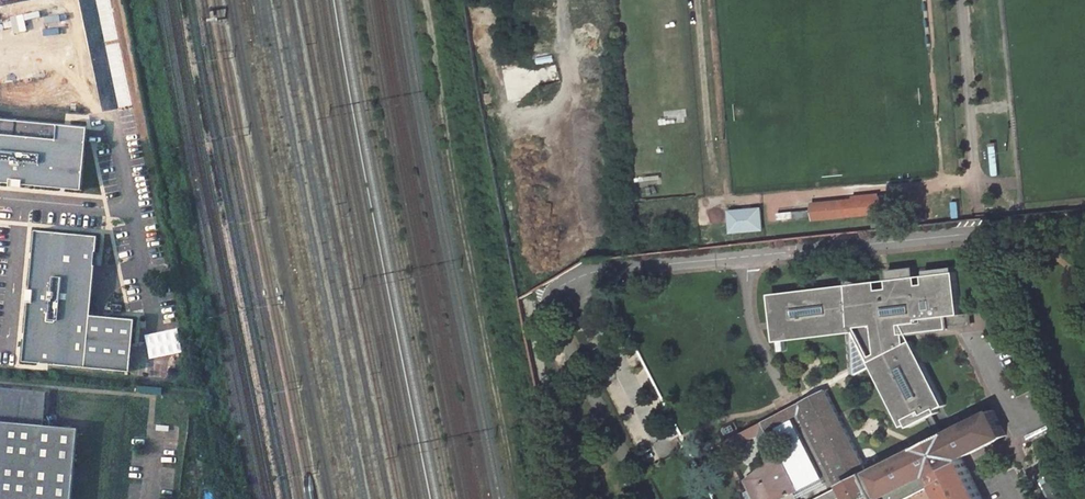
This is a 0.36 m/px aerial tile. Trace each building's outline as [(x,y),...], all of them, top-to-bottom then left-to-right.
[(81,190),(87,127),(0,119),(0,183),(81,190)] [(895,194),(813,203),(815,218),(896,209),(895,194)] [(763,205),(729,207),(730,231),(764,229),(763,205)] [(927,212),(917,213),(918,221),(928,220),(927,212)] [(98,236),(35,229),(23,362),(132,372),(136,320),(92,315),(98,236)] [(842,289),(842,285),(773,293),(777,321),(777,327),(780,349),(786,348),(784,332),(845,325),(851,324),(850,314),(854,313),(854,319),(856,319),(864,318),(868,356),(883,348),(888,356),(877,361),(912,425),(930,416),(940,435),(944,434),(934,414),(939,411),(937,408),(944,405),(911,340),(906,343),(905,333),(949,328),(948,315),(961,314),(956,271),(955,271),(954,266),(925,269),(927,284),(918,285),(916,266),(889,269),(891,290),(885,290),(876,291),(875,285),(847,276),(848,288),(842,289)] [(948,315),(949,328),(969,326),(967,313),(961,314),(948,315)] [(864,318),(856,319),(862,369),(877,361),(888,356),(883,348),(868,356),(864,318)] [(78,428),(44,425),(47,391),(0,387),(0,498),(72,498),(78,428)] [(801,402),(844,485),(852,498),(908,498),(920,493),(939,484),(946,498),(968,498),(980,493),(962,458),(1006,435),(993,409),(948,431),(944,434),(940,435),(896,458),(883,465),(870,471),(856,444),(828,389),(801,402)] [(779,413),(762,422),(766,431),(795,416),(798,414),(837,488),(844,485),(801,402),(790,407),(779,413)] [(723,442),(726,447),(759,435),(766,462),(769,459),(766,448),(774,444),(766,431),(762,422),(741,433),(723,442)] [(757,498),(799,498),(797,495),(795,492),(798,490),(774,444),(766,448),(769,459),(766,462),(747,479),(757,498)] [(1041,479),(1051,498),(1072,498),(1058,471),(1041,479)] [(830,492),(833,498),(852,498),(844,485),(837,488),(835,489),(830,492)]
